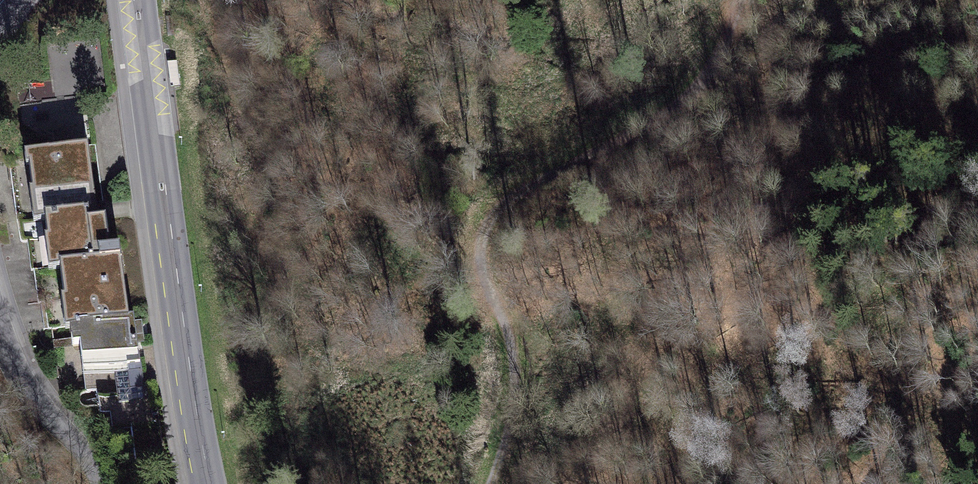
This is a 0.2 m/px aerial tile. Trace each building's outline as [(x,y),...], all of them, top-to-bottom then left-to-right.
[(52,280),(105,263),(86,154),(21,166),(42,282),(52,280)] [(105,263),(52,280),(64,351),(77,349),(82,375),(136,365),(117,261),(105,263)]
